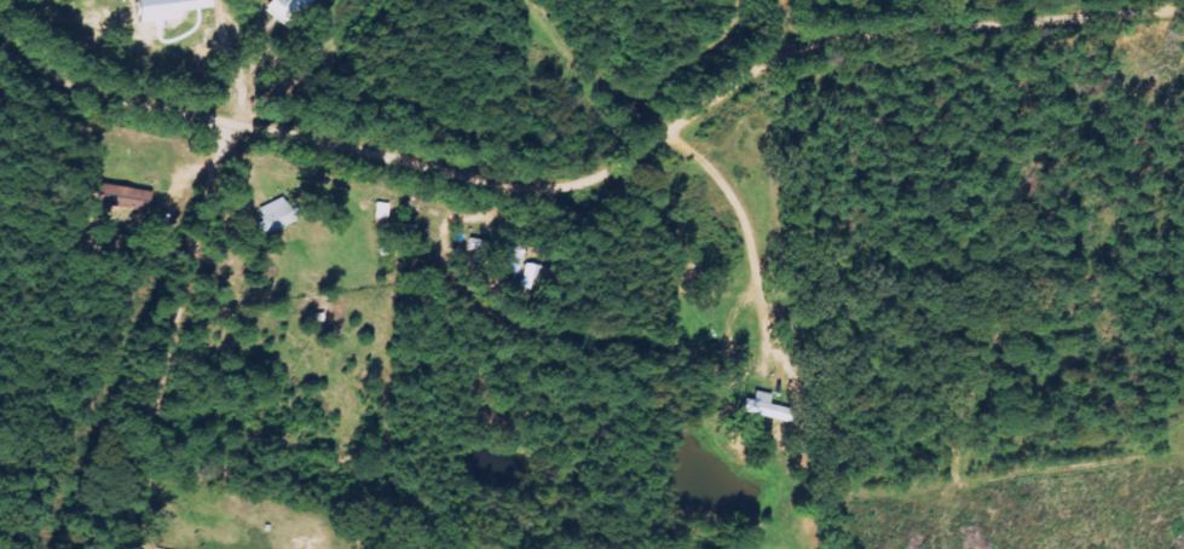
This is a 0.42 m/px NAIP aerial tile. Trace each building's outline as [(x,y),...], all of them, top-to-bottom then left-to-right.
[(272,13),(301,30),(319,0),(280,0),(272,13)] [(157,214),(161,193),(112,183),(108,204),(157,214)] [(266,237),(303,222),(292,197),(265,208),(270,223),(261,226),(266,237)] [(499,264),(532,267),(534,246),(502,243),(499,264)] [(760,401),(752,398),(749,411),(800,424),(804,410),(777,404),(779,395),(763,391),(760,401)]
